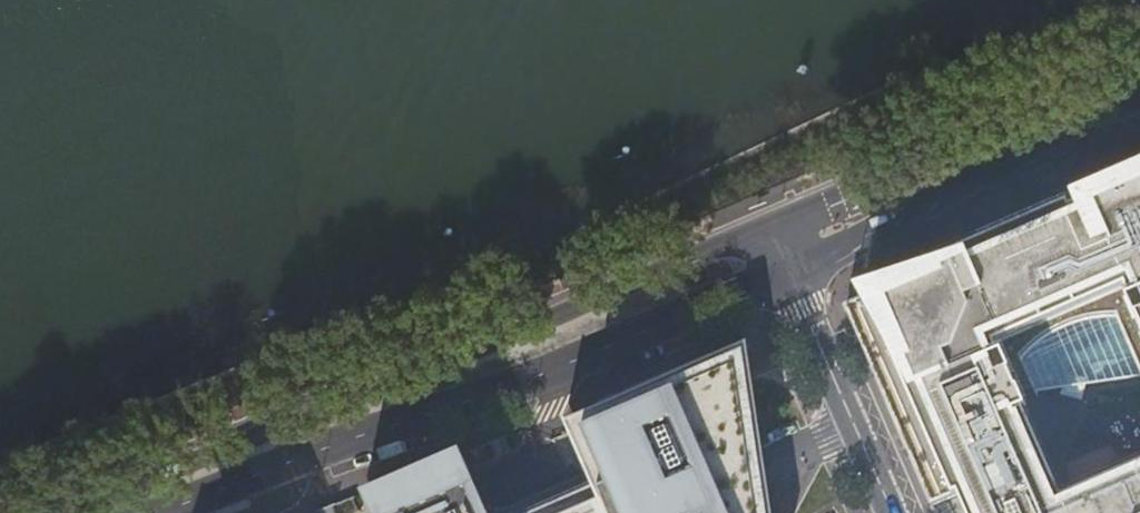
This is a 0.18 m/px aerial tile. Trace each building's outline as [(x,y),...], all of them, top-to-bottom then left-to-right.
[(1120,186),(1119,184),(1116,185),(1117,187),(1092,198),(1091,196),(1005,233),(1006,235),(982,246),(981,244),(978,245),(979,247),(967,253),(966,250),(938,263),(939,265),(927,270),(926,268),(923,269),(924,271),(899,282),(898,280),(895,281),(896,283),(872,294),(871,292),(868,293),(869,295),(845,305),(932,506),(958,495),(962,493),(965,500),(969,496),(977,490),(984,482),(992,474),(1001,462),(1009,451),(1013,444),(1012,443),(1019,431),(1012,414),(1023,409),(1026,407),(1020,394),(1033,388),(1036,396),(1039,395),(1038,392),(1065,388),(1066,391),(1069,394),(1072,395),(1075,395),(1078,394),(1081,392),(1082,389),(1083,386),(1139,378),(1139,177),(1120,186)] [(757,413),(747,344),(566,428),(586,474),(588,473),(568,429),(723,362),(747,418),(757,413)] [(768,487),(761,490),(745,454),(762,446),(757,413),(747,418),(723,362),(568,429),(588,473),(596,493),(550,512),(772,512),(768,487)] [(966,512),(1033,512),(1039,505),(1041,506),(1048,497),(1053,507),(1058,505),(1057,502),(1061,501),(1061,503),(1064,502),(1023,409),(1012,414),(1019,431),(1012,443),(1013,444),(1009,451),(1001,462),(992,474),(984,482),(977,490),(969,496),(965,500),(962,493),(958,495),(966,512)] [(511,452),(504,437),(472,450),(470,451),(477,467),(511,452)] [(768,487),(762,446),(745,454),(761,490),(768,487)] [(363,496),(370,512),(457,512),(482,502),(487,512),(488,512),(464,459),(435,472),(431,466),(363,496)] [(1116,479),(1115,477),(1112,478),(1113,481),(1089,491),(1088,489),(1085,490),(1086,493),(1064,502),(1061,503),(1061,501),(1057,502),(1058,505),(1053,507),(1048,497),(1041,506),(1039,505),(1033,512),(1139,512),(1139,469),(1116,479)] [(496,512),(550,512),(596,493),(588,473),(586,474),(496,512)] [(353,497),(320,510),(321,512),(359,512),(353,497)] [(482,502),(457,512),(487,512),(482,502)]
